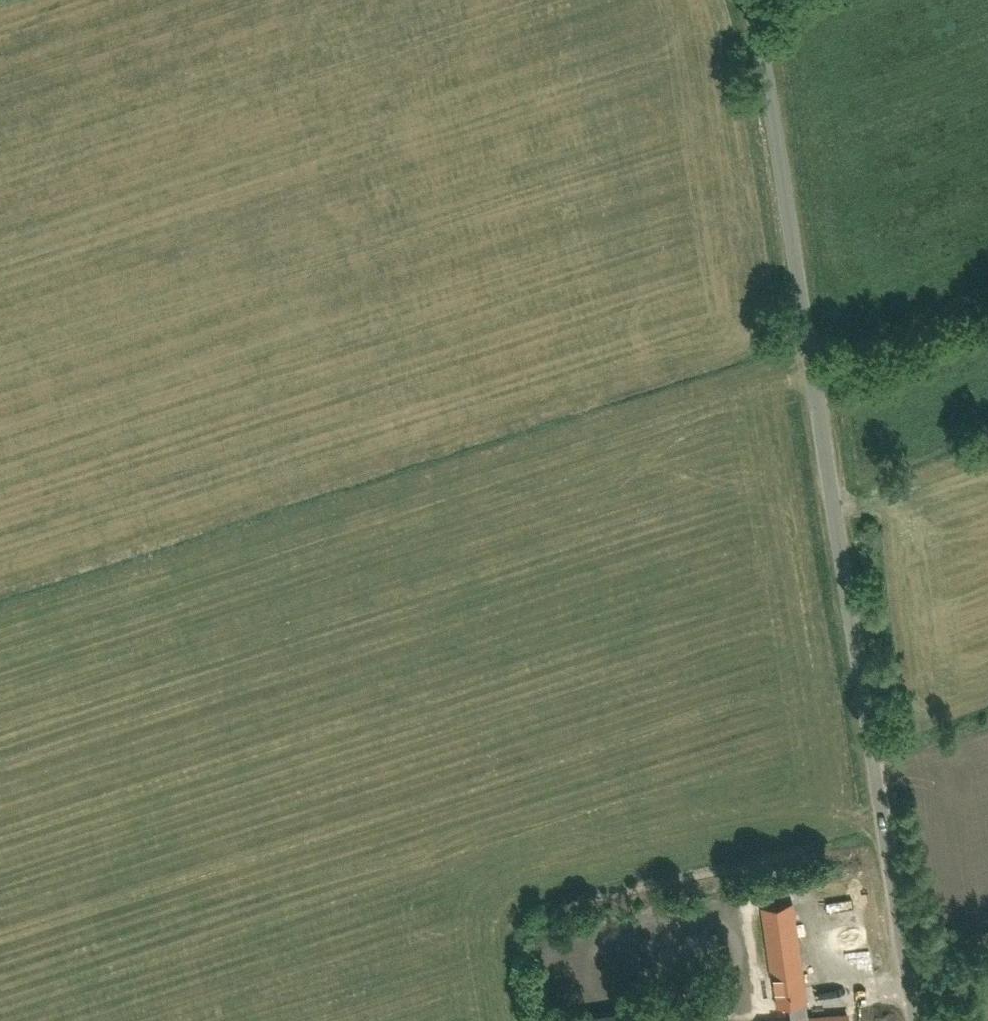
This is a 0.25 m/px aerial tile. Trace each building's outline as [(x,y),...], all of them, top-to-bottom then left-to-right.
[(791,906),(756,909),(767,1020),(802,1020),(791,906)]
